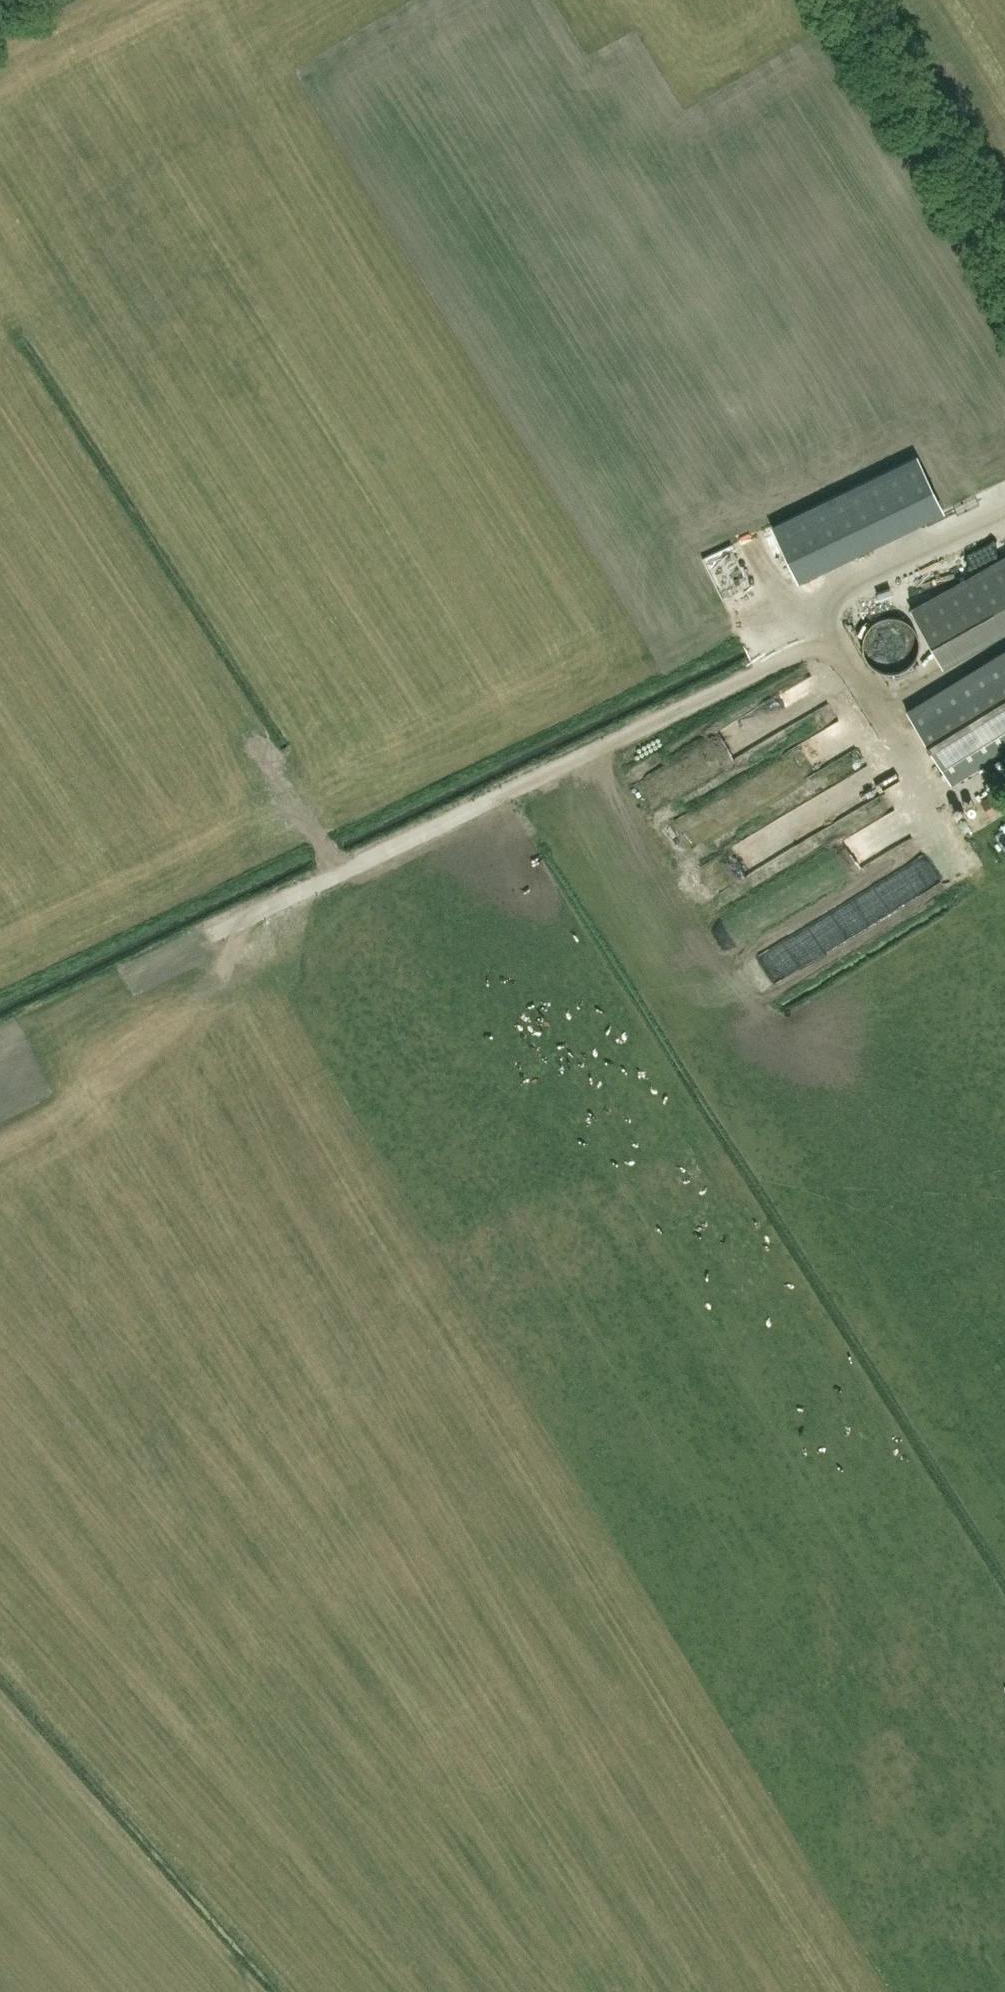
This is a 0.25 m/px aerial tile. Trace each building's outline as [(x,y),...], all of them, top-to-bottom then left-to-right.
[(943,666),(1004,631),(1004,558),(912,610),(943,666)] [(910,711),(952,780),(1004,748),(1004,652),(910,711)] [(771,705),(751,709),(754,721),(773,717),(771,705)] [(837,756),(852,747),(841,729),(826,738),(837,756)] [(984,800),(990,813),(1004,806),(1004,798),(1002,791),(984,800)]
